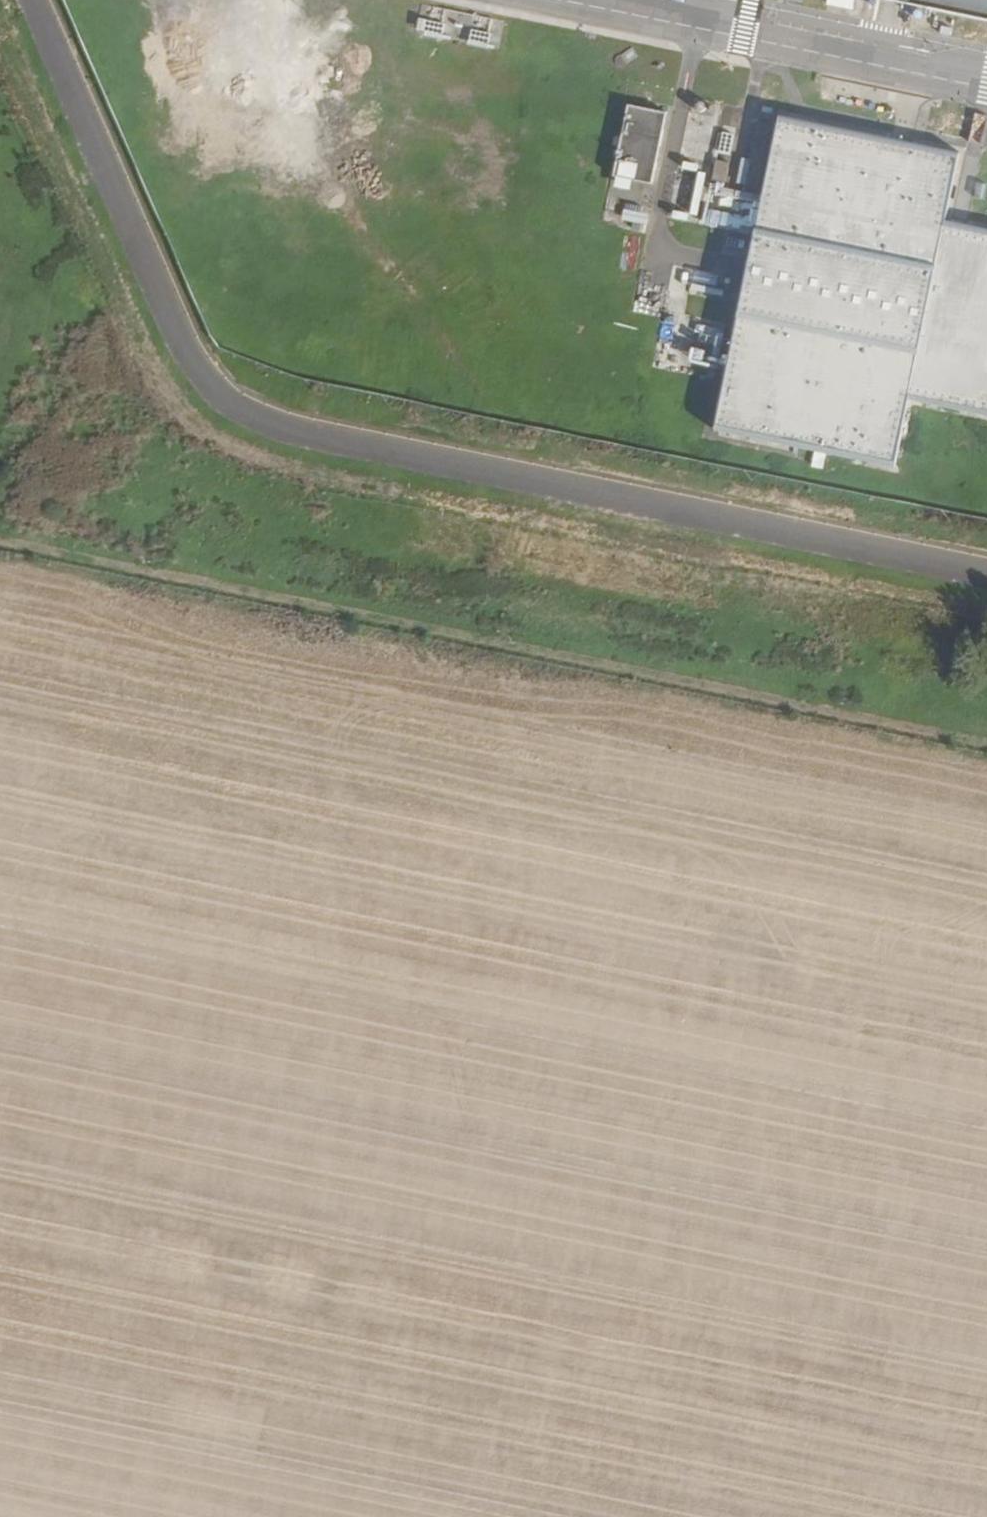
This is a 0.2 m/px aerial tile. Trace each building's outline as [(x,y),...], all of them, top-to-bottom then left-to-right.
[(986,19),(986,0),(895,0),(986,19)] [(666,115),(629,108),(614,177),(653,186),(666,115)] [(779,117),(714,432),(894,470),(908,403),(986,418),(986,231),(946,222),(960,154),(779,117)] [(770,126),(757,125),(753,148),(766,151),(770,126)] [(735,130),(724,128),(718,155),(731,158),(735,130)] [(763,160),(750,158),(745,189),(757,191),(763,160)] [(729,165),(717,163),(712,182),(725,185),(729,165)] [(747,203),(718,200),(714,213),(724,215),(722,226),(741,230),(747,203)] [(623,205),(620,221),(644,225),(647,209),(623,205)]
